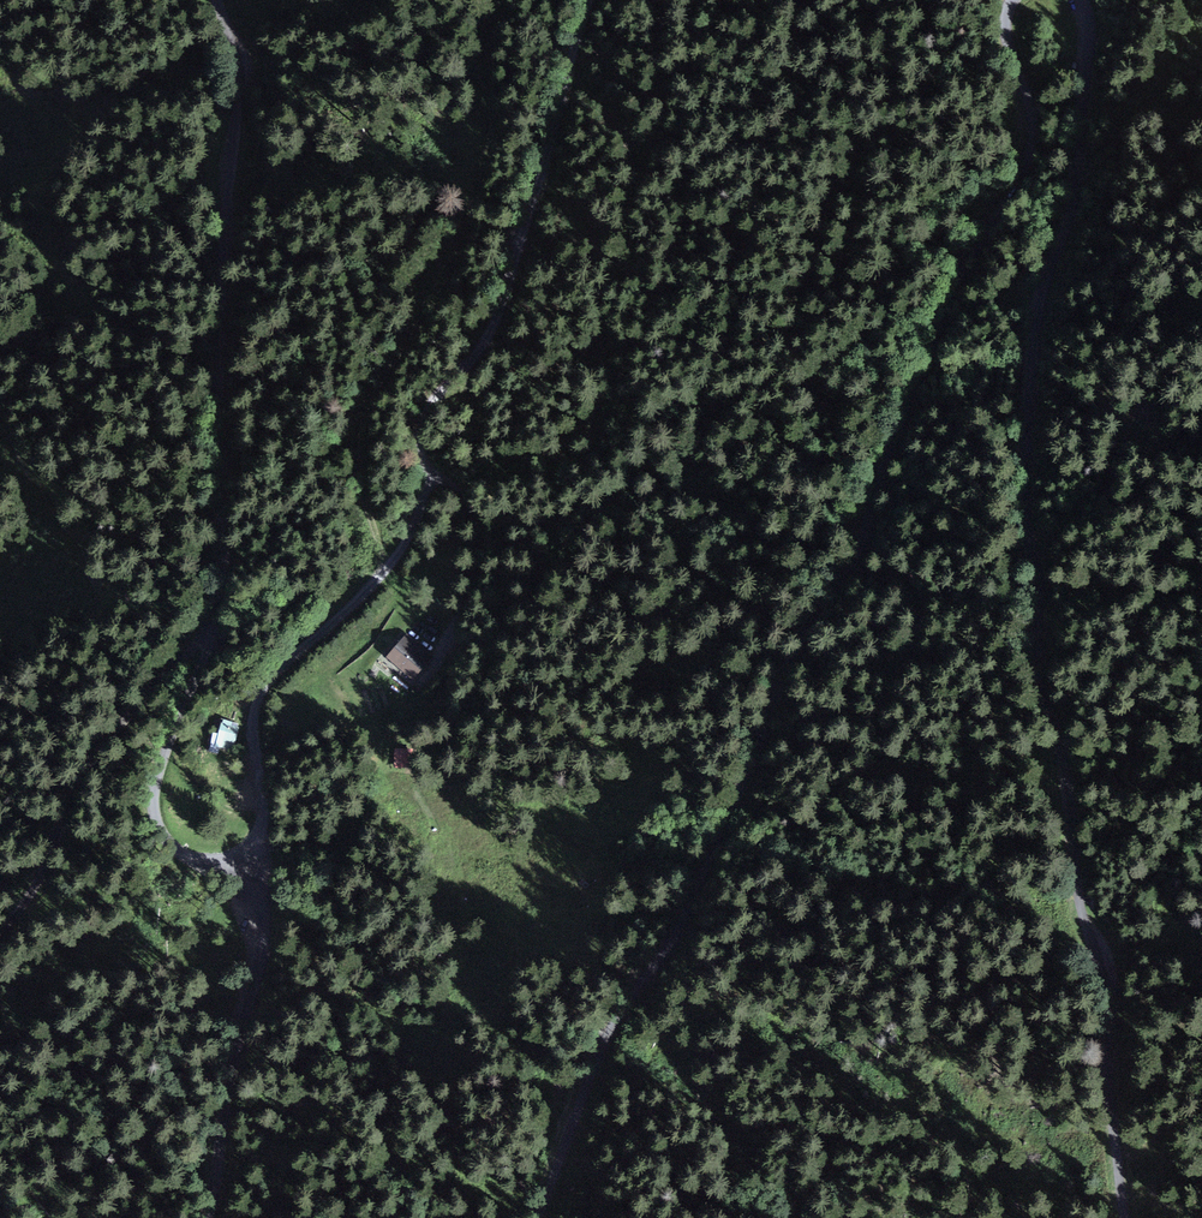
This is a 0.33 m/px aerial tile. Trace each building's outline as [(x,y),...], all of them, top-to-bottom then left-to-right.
[(431,655),(407,635),(390,655),(413,675),(431,655)] [(231,748),(238,724),(224,720),(219,734),(214,733),(210,749),(218,752),(220,745),(231,748)]
